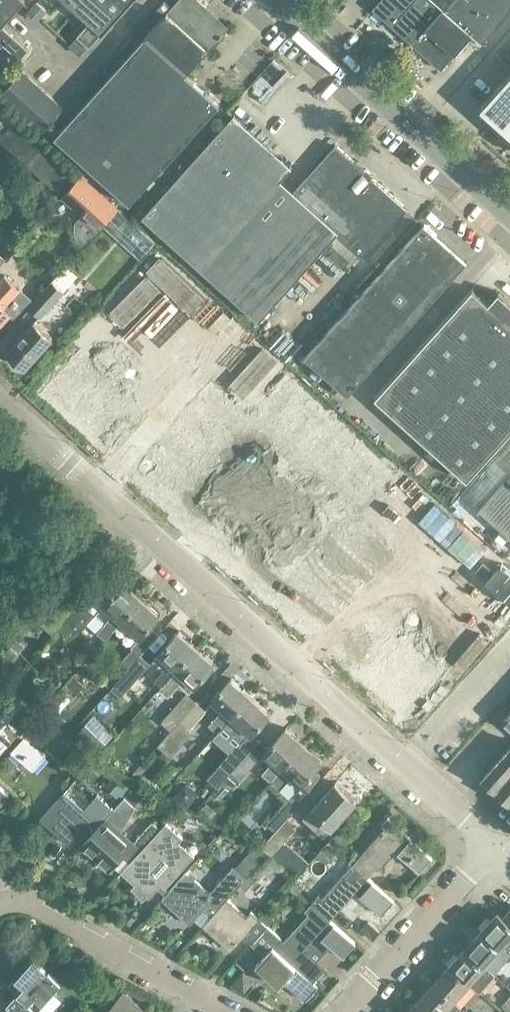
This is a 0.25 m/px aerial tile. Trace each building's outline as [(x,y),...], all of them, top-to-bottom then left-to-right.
[(4,44),(20,59),(28,49),(3,26),(25,1),(24,0),(0,0),(0,48),(4,44)] [(171,9),(146,37),(145,36),(55,136),(130,203),(219,102),(187,73),(227,27),(206,9),(208,7),(200,0),(177,0),(169,8),(171,9)] [(88,21),(89,21),(103,33),(132,0),(65,0),(88,21)] [(408,39),(442,0),(380,0),(373,8),(408,39)] [(408,39),(442,69),(473,34),(482,42),(509,11),(509,0),(442,0),(408,39)] [(78,33),(91,46),(103,33),(89,21),(78,33)] [(65,107),(23,69),(0,95),(0,97),(41,134),(65,107)] [(509,132),(509,75),(482,106),(509,132)] [(408,208),(336,144),(292,192),(279,181),(292,166),(234,114),(143,216),(259,319),(337,232),(365,256),(408,208)] [(0,137),(0,138),(26,161),(43,143),(16,119),(0,137)] [(53,186),(70,167),(43,143),(26,161),(53,186)] [(81,176),(80,176),(64,195),(100,227),(102,224),(117,208),(112,204),(81,176)] [(349,395),(468,261),(425,223),(306,357),(349,395)] [(67,265),(53,280),(30,306),(41,316),(78,275),(67,265)] [(33,297),(22,288),(23,288),(7,273),(0,281),(0,326),(11,314),(15,317),(33,297)] [(376,396),(468,479),(509,431),(509,300),(486,278),(458,306),(376,396)] [(115,317),(106,327),(113,333),(122,323),(115,317)] [(34,321),(26,329),(24,327),(16,336),(18,338),(7,351),(26,367),(53,338),(34,321)] [(259,335),(218,380),(234,394),(274,349),(259,335)] [(142,340),(133,350),(139,357),(148,346),(142,340)] [(148,346),(139,357),(146,363),(155,353),(148,346)] [(281,355),(276,361),(293,377),(299,371),(281,355)] [(77,360),(47,392),(64,407),(94,375),(77,360)] [(175,370),(166,380),(172,386),(181,376),(175,370)] [(94,375),(64,407),(81,422),(110,389),(94,375)] [(288,383),(259,416),(358,505),(388,473),(288,383)] [(212,387),(134,475),(166,504),(245,417),(212,387)] [(180,387),(174,394),(184,403),(190,396),(180,387)] [(110,389),(81,422),(97,436),(126,404),(110,389)] [(174,394),(168,401),(178,410),(184,403),(174,394)] [(126,404),(97,436),(114,452),(143,419),(126,404)] [(142,430),(136,436),(146,445),(152,439),(142,430)] [(136,436),(130,443),(140,452),(146,445),(136,436)] [(399,460),(393,467),(411,484),(417,477),(399,460)] [(10,479),(0,470),(0,490),(10,479)] [(424,483),(383,529),(398,542),(439,497),(424,483)] [(359,519),(281,607),(313,636),(392,548),(359,519)] [(77,541),(75,538),(68,533),(57,545),(66,553),(77,541)] [(385,571),(379,578),(389,587),(396,580),(385,571)] [(379,578),(373,585),(383,594),(389,587),(379,578)] [(406,578),(397,588),(404,594),(413,584),(406,578)] [(102,605),(103,606),(96,614),(106,622),(98,631),(106,639),(121,622),(120,622),(142,598),(124,582),(102,605)] [(66,602),(57,594),(35,617),(44,626),(66,602)] [(160,614),(142,598),(120,622),(121,622),(138,638),(150,625),(160,614)] [(432,602),(423,612),(430,618),(439,608),(432,602)] [(96,614),(86,605),(69,624),(79,633),(96,614)] [(439,608),(430,618),(437,624),(446,614),(439,608)] [(347,614),(341,621),(351,630),(357,623),(347,614)] [(341,621),(334,628),(344,637),(351,630),(341,621)] [(367,621),(338,653),(355,669),(384,636),(367,621)] [(111,688),(121,697),(151,663),(141,654),(160,633),(150,625),(138,638),(132,647),(133,647),(122,660),(130,667),(111,688)] [(179,631),(157,655),(153,660),(164,670),(156,678),(163,685),(197,648),(179,631)] [(465,631),(456,641),(463,647),(472,637),(465,631)] [(384,636),(355,669),(371,683),(401,651),(384,636)] [(20,653),(11,645),(0,657),(0,676),(20,653)] [(197,648),(163,685),(160,688),(169,696),(181,683),(190,692),(194,687),(215,664),(197,648)] [(401,651),(371,683),(387,697),(416,665),(401,651)] [(416,665),(387,697),(404,713),(433,680),(416,665)] [(212,699),(232,716),(251,696),(231,678),(212,699)] [(190,729),(207,710),(187,692),(162,721),(171,730),(158,745),(171,757),(193,732),(190,729)] [(270,713),(251,696),(232,716),(252,734),(270,713)] [(7,746),(33,769),(45,755),(27,738),(44,720),(18,697),(0,717),(0,753),(7,746)] [(58,711),(65,703),(59,697),(52,704),(58,711)] [(167,697),(155,710),(163,717),(175,703),(167,697)] [(264,751),(266,752),(260,759),(276,774),(282,767),(283,768),(304,743),(286,727),(264,751)] [(304,743),(283,768),(272,780),(281,788),(292,776),(301,784),(322,760),(304,743)] [(80,745),(74,751),(70,748),(61,759),(64,762),(61,766),(71,775),(90,755),(80,745)] [(483,777),(509,801),(509,746),(483,777)] [(228,787),(238,776),(241,779),(256,762),(247,753),(231,771),(232,771),(225,779),(227,781),(225,783),(228,787)] [(304,818),(313,826),(307,833),(318,842),(324,836),(325,836),(356,801),(335,782),(304,818)] [(10,794),(0,785),(0,805),(10,794)] [(69,787),(64,791),(40,818),(68,843),(84,826),(90,832),(113,807),(98,793),(88,805),(69,787)] [(293,793),(277,811),(266,822),(276,831),(287,818),(302,801),(293,793)] [(113,807),(90,832),(92,833),(81,845),(109,871),(125,854),(129,858),(164,819),(159,815),(139,837),(138,837),(133,842),(122,832),(137,806),(125,796),(114,808),(113,807)] [(199,810),(209,820),(217,811),(207,802),(199,810)] [(287,818),(276,831),(261,847),(303,870),(310,862),(286,839),(297,827),(287,818)] [(357,852),(349,861),(368,878),(394,849),(420,872),(433,858),(392,821),(360,856),(357,852)] [(167,822),(122,872),(135,884),(131,888),(144,899),(147,895),(150,897),(162,884),(166,888),(195,856),(180,842),(183,838),(166,823),(167,822)] [(186,871),(161,898),(190,924),(205,907),(207,908),(251,860),(248,858),(238,869),(234,866),(210,892),(186,871)] [(254,922),(228,898),(238,887),(245,892),(253,883),(247,877),(257,865),(251,860),(207,908),(213,914),(202,925),(231,951),(246,934),(254,941),(271,923),(261,914),(254,922)] [(394,902),(368,878),(349,861),(348,862),(355,868),(350,873),(347,871),(322,898),(318,895),(311,902),(331,919),(355,892),(381,916),(394,902)] [(285,940),(282,937),(274,946),(292,963),(300,970),(307,961),(299,954),(317,934),(344,958),(357,943),(311,902),(306,908),(310,912),(285,940)] [(504,918),(497,912),(481,930),(501,948),(502,946),(508,948),(509,945),(509,910),(504,918)] [(282,937),(284,935),(271,923),(254,941),(268,953),(256,966),(278,986),(283,981),(305,1000),(318,986),(300,970),(292,963),(274,946),(282,937)] [(509,956),(501,948),(481,930),(465,948),(494,974),(509,956)] [(494,974),(465,948),(449,965),(469,983),(479,992),(495,974),(494,974)] [(63,983),(50,971),(49,972),(32,957),(14,977),(24,985),(7,1004),(15,1011),(37,1011),(63,983)] [(469,983),(449,965),(433,983),(453,1001),(469,983)] [(433,983),(417,1001),(429,1011),(457,1011),(461,1008),(453,1001),(433,983)] [(125,993),(107,1011),(146,1011),(125,993)] [(502,1004),(509,1011),(509,994),(502,1004)] [(417,1001),(407,1011),(429,1011),(417,1001)]
